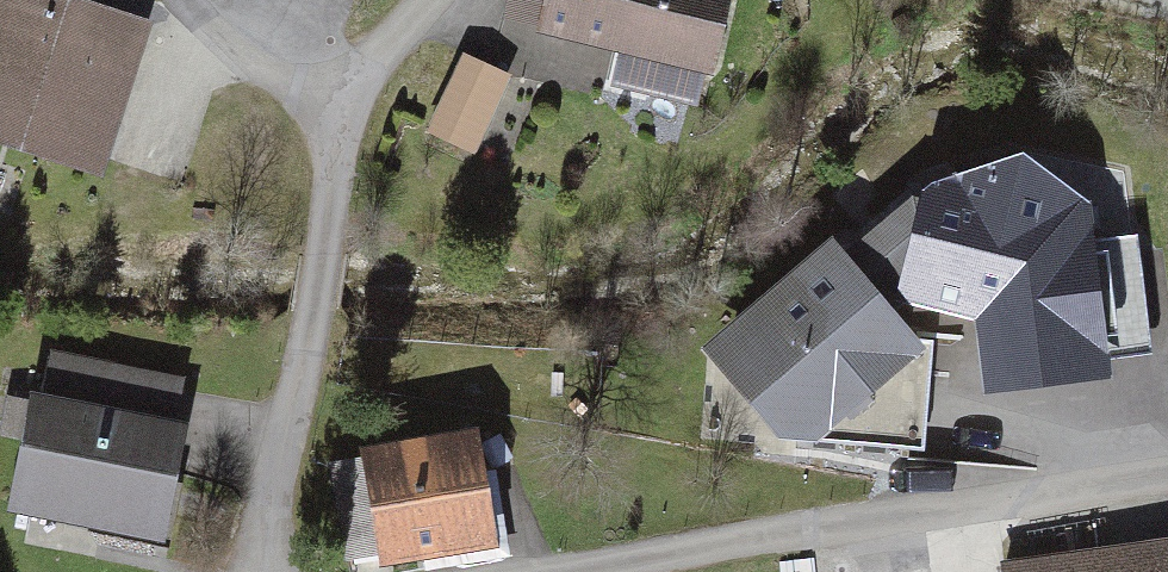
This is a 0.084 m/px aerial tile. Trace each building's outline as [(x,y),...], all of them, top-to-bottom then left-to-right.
[(161,51),(4,0),(0,0),(0,172),(110,208),(161,51)] [(515,27),(606,49),(598,84),(706,109),(732,0),(521,0),(515,27)] [(506,81),(462,62),(431,135),(475,154),(506,81)] [(1055,340),(1088,201),(949,168),(939,209),(916,307),(925,309),(1055,340)] [(827,206),(859,249),(866,259),(939,209),(925,190),(892,214),(865,178),(827,206)] [(958,362),(925,309),(916,307),(939,209),(866,259),(859,249),(720,349),(821,460),(958,362)] [(186,554),(211,438),(187,433),(197,388),(55,359),(21,519),(186,554)] [(505,446),(338,471),(353,571),(370,571),(521,550),(505,446)] [(1026,571),(1167,571),(1167,551),(1026,571)]
